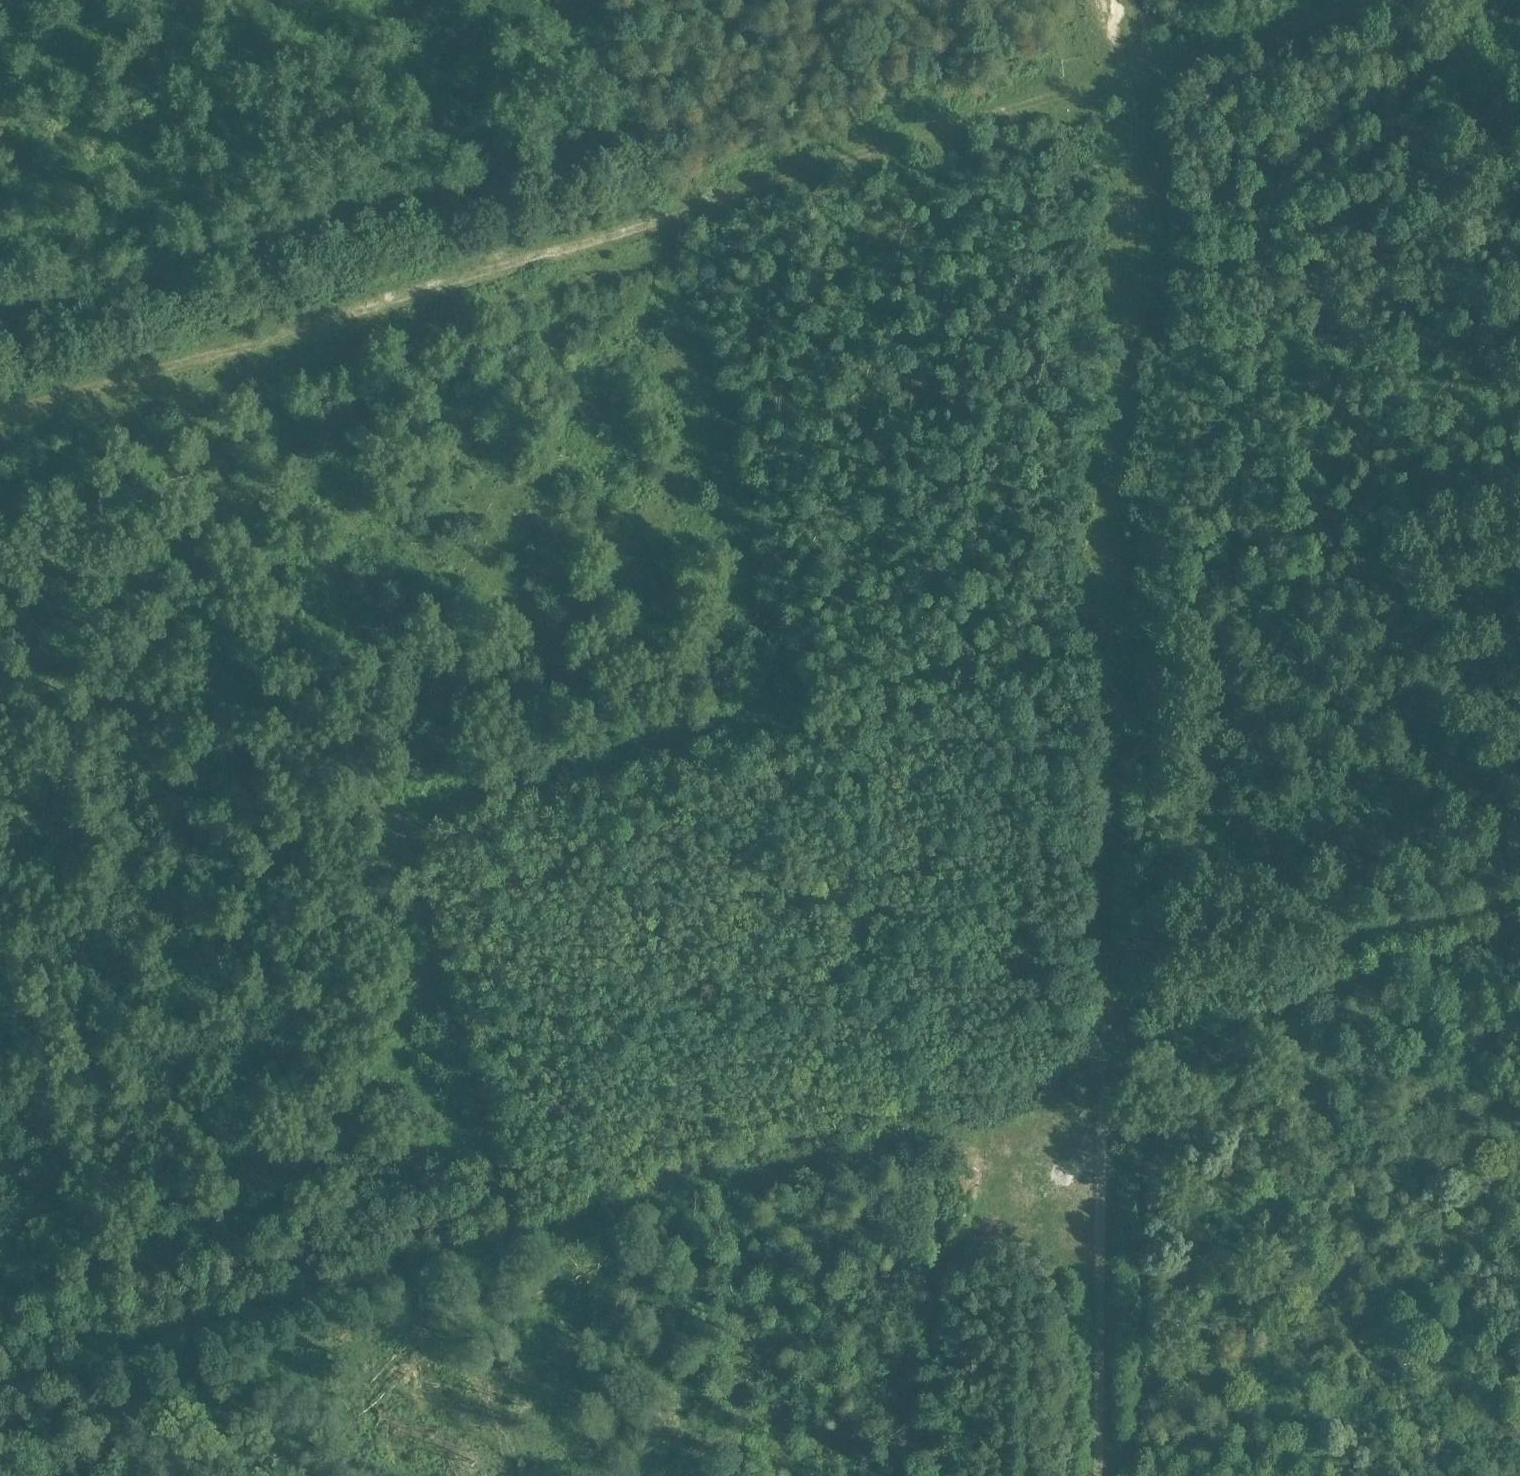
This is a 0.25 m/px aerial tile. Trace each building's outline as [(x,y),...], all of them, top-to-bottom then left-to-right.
[(1496,1461),(1502,1474),(1514,1468),(1508,1455),(1496,1461)]
